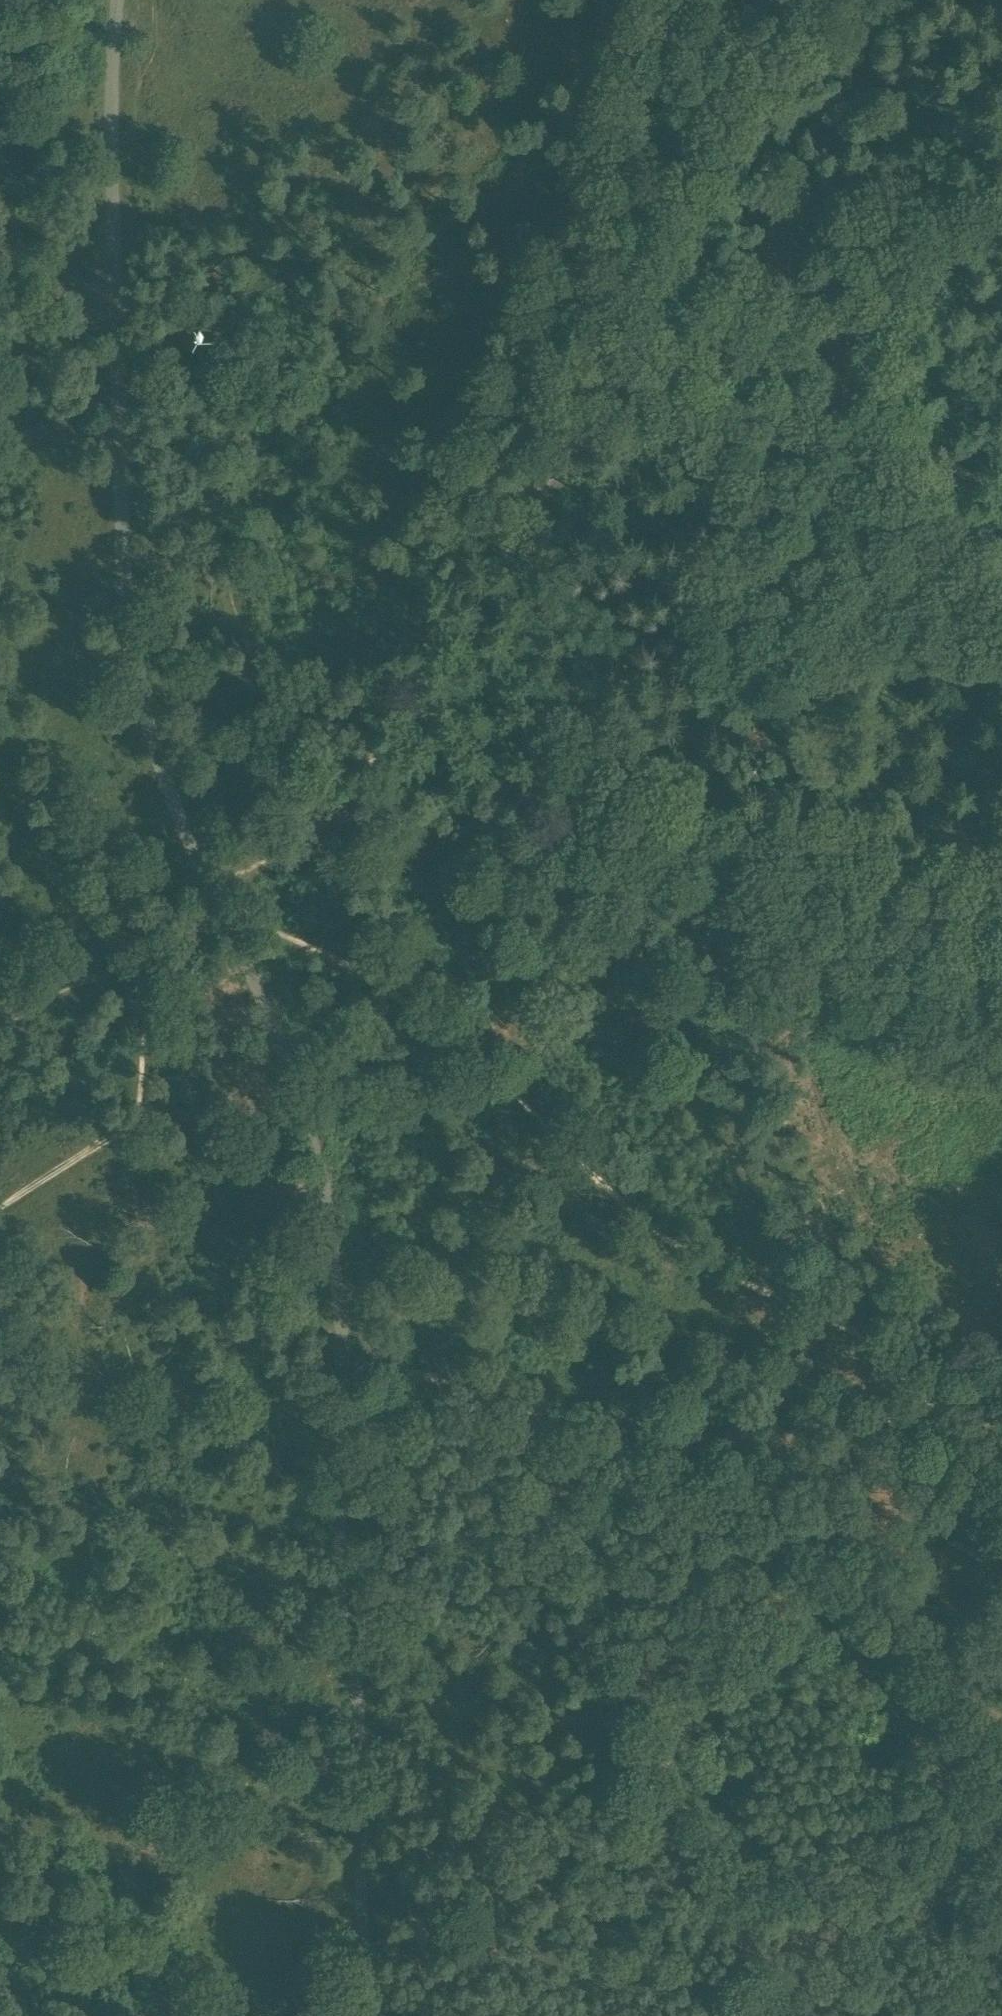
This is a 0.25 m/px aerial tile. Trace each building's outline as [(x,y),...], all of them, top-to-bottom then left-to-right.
[(191,352),(211,351),(210,339),(190,340),(191,352)]
